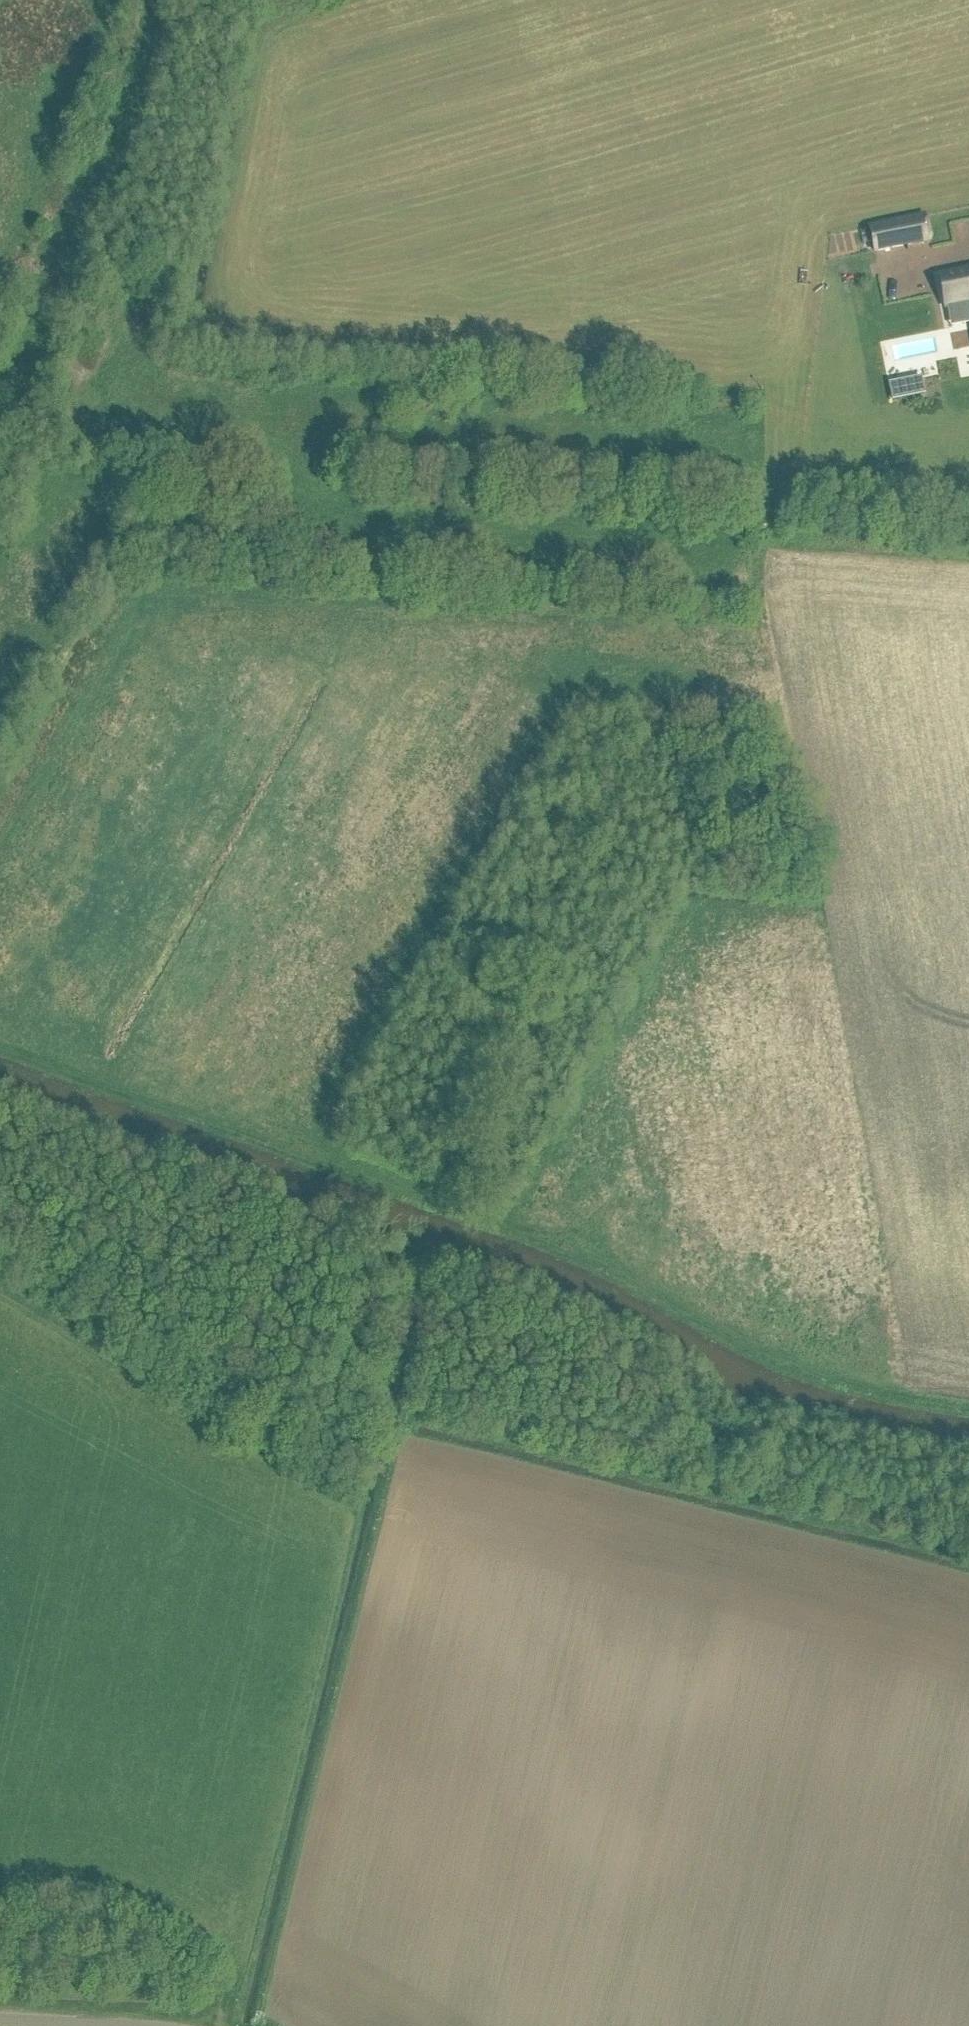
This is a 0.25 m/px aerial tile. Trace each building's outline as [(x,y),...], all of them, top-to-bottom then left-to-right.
[(914,223),(851,236),(856,264),(919,251),(914,223)] [(929,289),(936,318),(960,313),(965,332),(968,353),(968,280),(929,289)] [(883,382),(930,368),(921,338),(874,353),(883,382)] [(921,380),(889,386),(892,402),(924,396),(921,380)]
